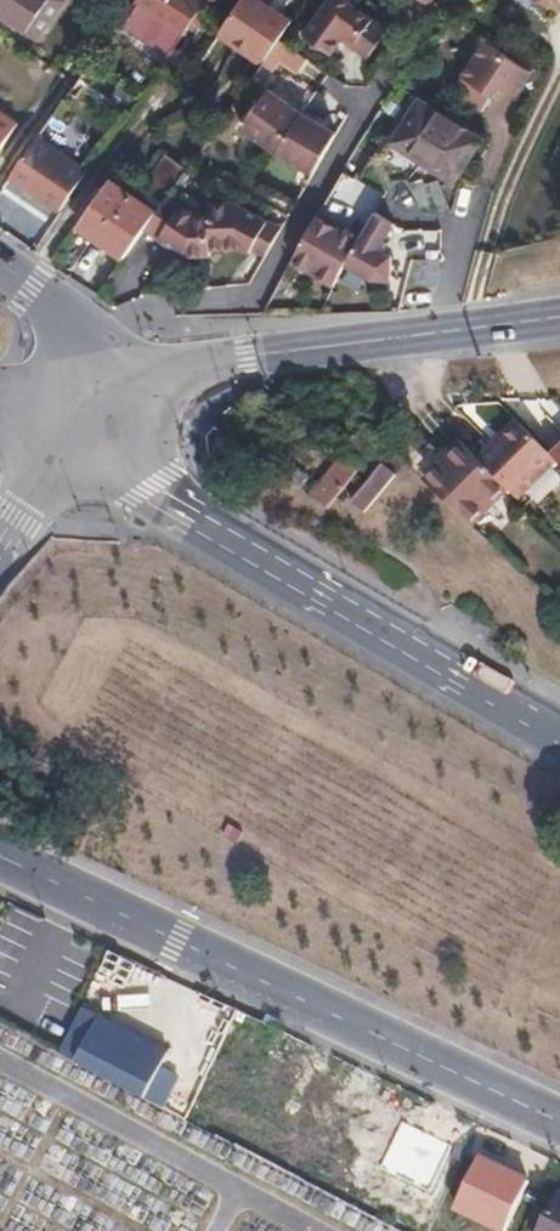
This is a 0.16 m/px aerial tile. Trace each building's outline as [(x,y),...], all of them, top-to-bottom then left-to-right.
[(30,32),(52,0),(0,0),(0,12),(30,32)] [(30,32),(40,39),(67,1),(66,0),(52,0),(30,32)] [(188,34),(212,0),(143,0),(141,2),(188,34)] [(224,29),(268,59),(282,39),(298,16),(276,0),(244,0),(224,29)] [(332,54),(346,33),(359,43),(377,19),(349,0),(331,0),(306,35),(332,54)] [(488,41),(453,91),(482,111),(498,87),(516,96),(533,73),(488,41)] [(277,152),(315,173),(337,133),(305,115),(270,90),(244,128),(277,152)] [(420,97),(393,140),(456,180),(483,137),(420,97)] [(21,122),(0,108),(0,154),(21,122)] [(43,135),(14,175),(62,209),(90,168),(43,135)] [(82,225),(125,256),(147,227),(158,211),(112,180),(82,225)] [(158,211),(147,227),(190,256),(216,255),(216,251),(215,214),(203,215),(171,193),(158,211)] [(215,214),(216,251),(246,250),(253,253),(257,247),(269,253),(284,226),(239,204),(215,206),(215,214)] [(397,222),(378,210),(363,236),(352,254),(348,263),(374,278),(392,279),(394,255),(382,247),(397,222)] [(363,236),(318,212),(312,223),(292,261),(336,285),(348,263),(352,254),(363,236)] [(377,437),(364,426),(348,445),(352,448),(312,496),(331,510),(384,444),(377,437)] [(514,498),(526,509),(559,475),(559,465),(526,432),(513,446),(503,456),(499,453),(484,468),(514,498)] [(508,443),(499,453),(503,456),(513,446),(508,443)] [(433,490),(457,513),(479,533),(514,498),(484,468),(466,450),(449,467),(452,471),(433,490)] [(282,461),(275,470),(297,486),(304,476),(282,461)] [(398,474),(386,465),(356,503),(368,512),(398,474)] [(33,982),(10,1030),(144,1099),(165,1058),(99,1024),(102,1018),(33,982)] [(455,1130),(331,1064),(308,1106),(264,1084),(234,1142),(403,1230),(437,1230),(462,1187),(458,1185),(480,1143),(455,1130)] [(540,1230),(559,1230),(559,1196),(540,1230)]
